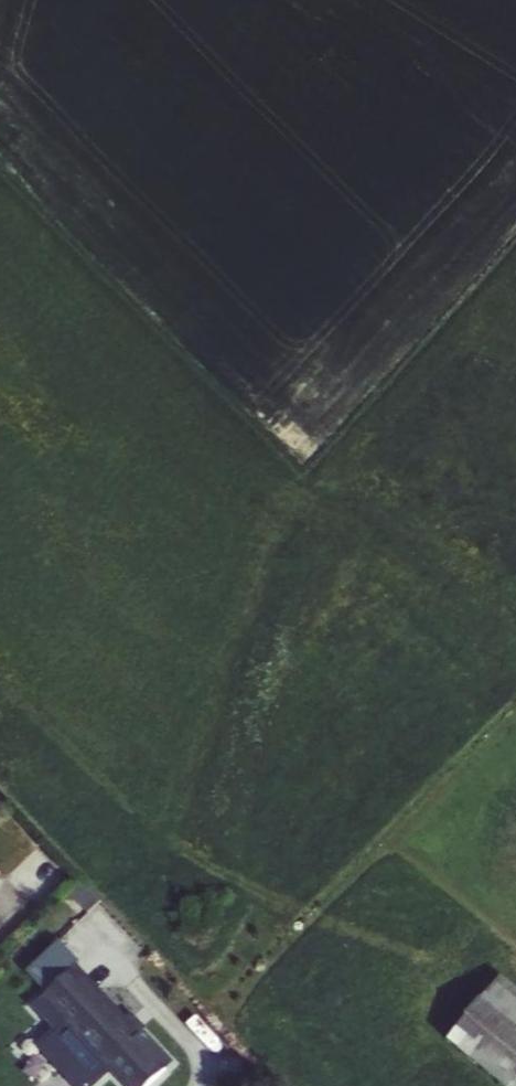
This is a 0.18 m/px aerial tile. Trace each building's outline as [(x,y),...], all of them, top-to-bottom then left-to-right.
[(43,998),(126,1085),(143,1085),(162,1068),(71,971),(43,998)] [(484,993),(460,972),(422,1020),(446,1040),(445,1041),(499,1085),(515,1085),(515,990),(499,976),(484,993)]
